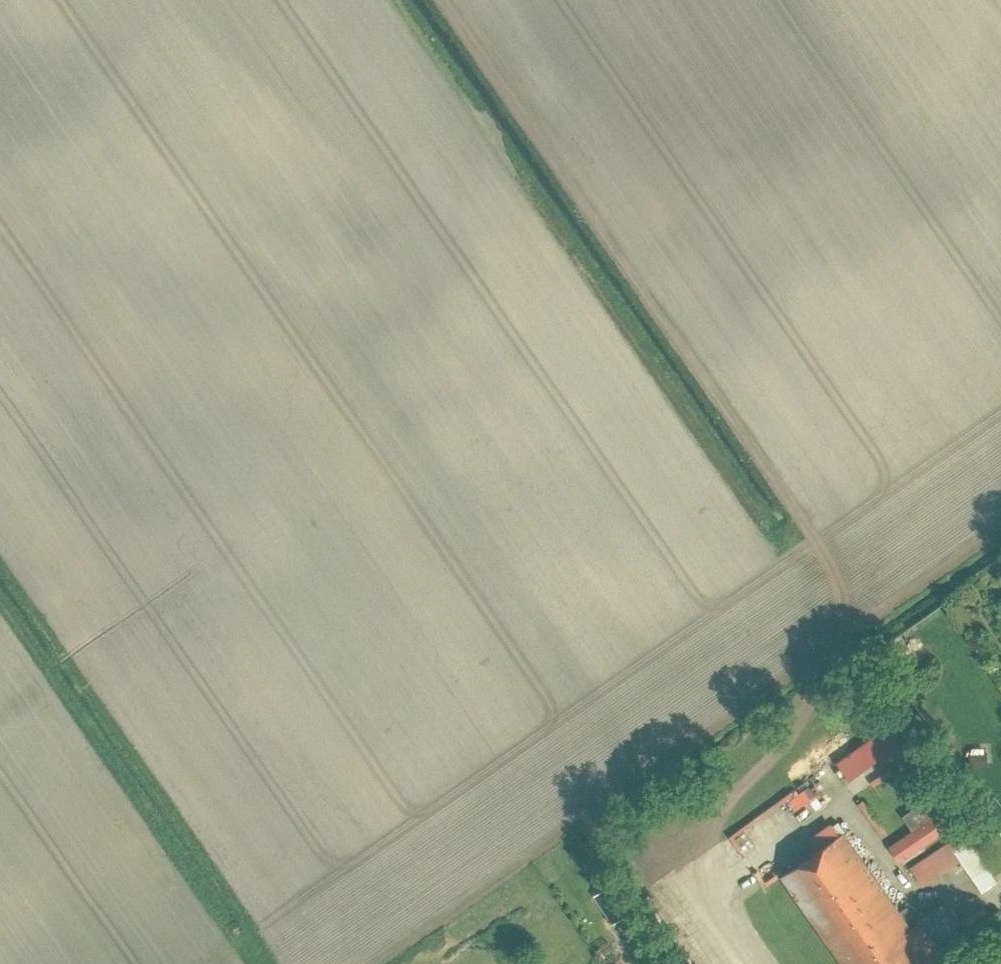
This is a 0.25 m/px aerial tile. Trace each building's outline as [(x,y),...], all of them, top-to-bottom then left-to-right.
[(837,762),(849,779),(899,743),(887,726),(837,762)] [(970,763),(988,763),(988,751),(970,751),(970,763)] [(940,810),(889,845),(900,861),(951,825),(940,810)] [(909,915),(906,911),(901,914),(862,858),(868,854),(849,827),(781,875),(843,963),(917,963),(914,960),(920,956),(904,932),(911,927),(904,918),(909,915)] [(915,885),(956,860),(975,891),(992,880),(961,829),(902,864),(915,885)]
